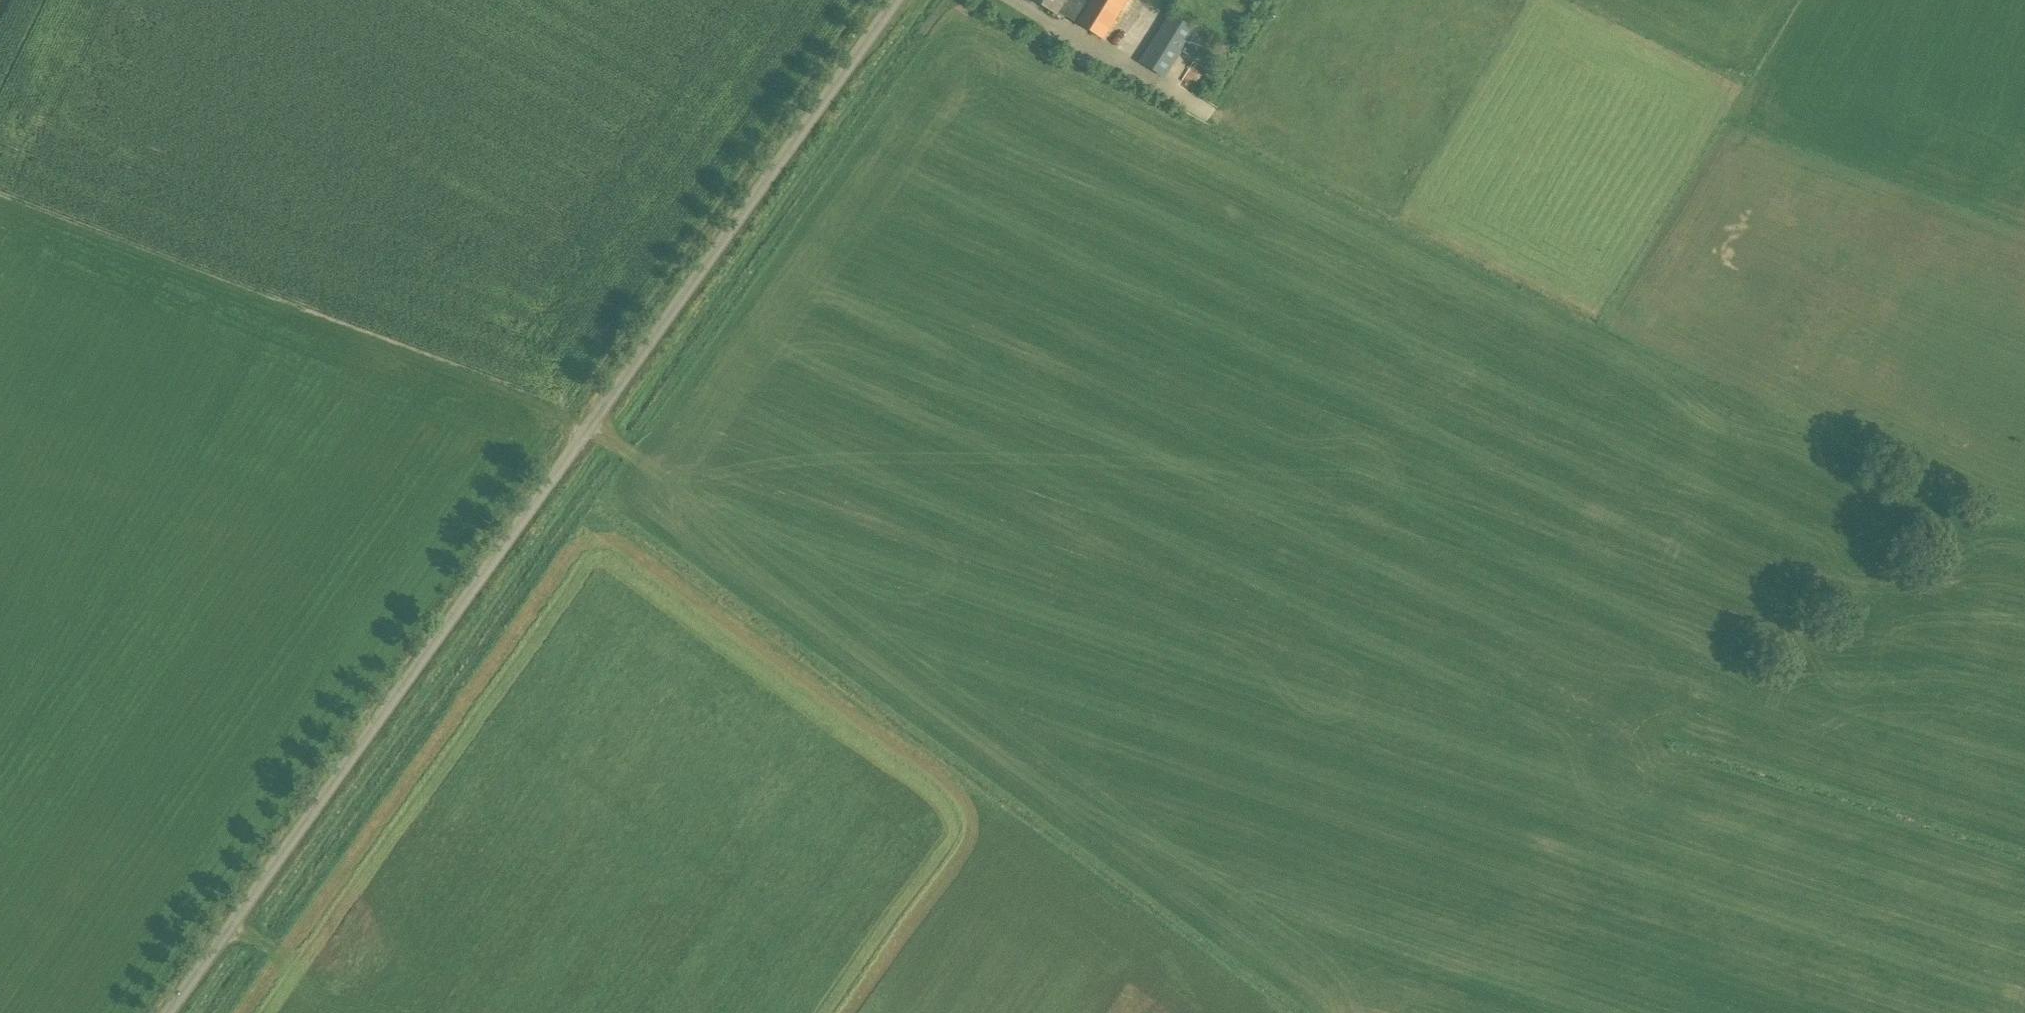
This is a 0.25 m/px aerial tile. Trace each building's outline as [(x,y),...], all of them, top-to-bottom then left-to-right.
[(1057,14),(1058,12),(1075,24),(1103,41),(1128,0),(1088,0),(1087,2),(1084,0),(1034,0),(1057,14)] [(1195,30),(1170,14),(1140,62),(1164,78),(1195,30)]
